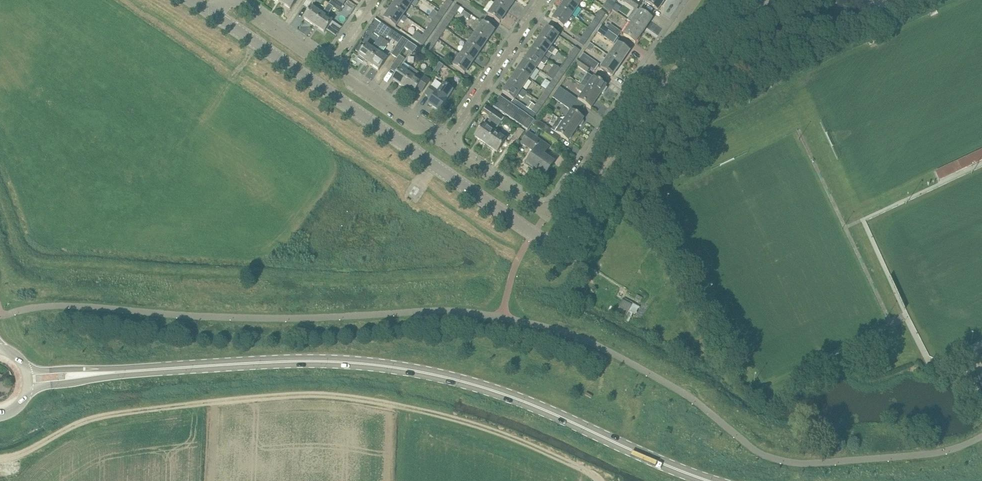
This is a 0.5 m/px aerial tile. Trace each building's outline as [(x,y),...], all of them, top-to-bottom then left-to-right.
[(280,2),(291,9),(297,0),(282,0),(280,2)] [(303,6),(308,9),(312,3),(314,5),(318,0),(307,0),(303,6)] [(314,26),(324,33),(332,21),(327,17),(333,7),(339,11),(347,0),(331,0),(329,4),(322,14),(314,26)] [(391,8),(403,16),(411,5),(403,0),(397,0),(391,8)] [(440,10),(445,13),(453,2),(450,0),(447,0),(440,10)] [(496,4),(507,12),(515,1),(513,0),(498,0),(496,4)] [(560,9),(571,17),(575,11),(578,13),(582,8),(579,6),(570,0),(566,0),(560,9)] [(641,4),(635,0),(621,0),(631,6),(636,10),(637,10),(641,4)] [(641,4),(644,1),(647,3),(650,5),(658,11),(665,0),(635,0),(641,4)] [(895,2),(900,10),(920,0),(899,0),(895,2)] [(607,1),(605,4),(603,7),(611,12),(615,6),(607,1)] [(456,4),(448,15),(453,18),(458,12),(468,19),(471,16),(460,9),(460,8),(456,4)] [(507,12),(496,4),(488,15),(500,23),(507,12)] [(304,18),(314,26),(322,14),(312,7),(304,18)] [(403,16),(391,8),(384,19),(396,27),(400,21),(404,23),(407,18),(403,16)] [(571,17),(560,9),(553,20),(564,28),(567,22),(571,24),(574,19),(571,17)] [(429,18),(433,20),(438,24),(445,13),(440,10),(438,14),(434,11),(429,18)] [(602,10),(596,18),(600,21),(605,13),(602,10)] [(636,10),(629,21),(632,23),(644,31),(648,25),(647,25),(651,20),(652,19),(644,14),(640,11),(639,12),(637,10),(636,10)] [(448,15),(441,26),(446,29),(453,18),(448,15)] [(596,18),(589,29),(593,32),(600,21),(596,18)] [(433,20),(426,31),(430,35),(438,24),(433,20)] [(358,56),(369,63),(384,41),(387,36),(392,30),(381,23),(374,33),(380,37),(372,49),(366,45),(358,56)] [(483,23),(475,34),(487,42),(494,31),(483,23)] [(644,31),(632,23),(623,35),(635,43),(636,43),(635,42),(639,37),(640,37),(644,31)] [(606,24),(604,28),(618,38),(621,32),(610,25),(609,26),(606,24)] [(441,26),(433,37),(438,40),(446,29),(441,26)] [(618,38),(604,28),(601,26),(597,32),(614,44),(618,38)] [(547,28),(539,39),(552,47),(560,36),(547,28)] [(593,32),(589,29),(582,39),(579,37),(576,41),(583,46),(593,32)] [(392,30),(387,36),(395,41),(399,35),(392,30)] [(430,35),(426,31),(418,42),(423,45),(430,35)] [(475,34),(468,45),(480,53),(487,42),(475,34)] [(390,69),(400,55),(405,48),(409,42),(403,37),(391,54),(397,59),(390,69)] [(438,40),(433,37),(426,48),(431,51),(438,40)] [(539,39),(532,49),(545,58),(549,52),(552,55),(555,50),(552,48),(552,47),(539,39)] [(384,41),(369,63),(379,70),(389,55),(389,56),(383,52),(389,44),(384,41)] [(617,44),(609,56),(620,64),(624,58),(625,58),(630,52),(617,44)] [(468,45),(460,55),(472,63),(480,53),(468,45)] [(575,47),(568,58),(572,61),(580,50),(575,47)] [(532,49),(525,60),(537,69),(541,63),(544,65),(547,61),(544,59),(545,58),(532,49)] [(579,59),(596,71),(600,65),(583,53),(579,59)] [(400,55),(390,69),(396,72),(405,59),(400,55)] [(472,63),(460,55),(453,66),(465,74),(472,63)] [(620,64),(609,56),(600,68),(613,77),(617,70),(616,70),(620,64)] [(568,58),(560,69),(565,72),(572,61),(568,58)] [(525,60),(517,71),(530,80),(537,69),(525,60)] [(575,65),(587,73),(590,68),(578,60),(575,65)] [(398,71),(393,80),(403,87),(414,70),(404,63),(401,68),(398,71)] [(554,64),(547,76),(553,79),(558,83),(565,72),(560,69),(554,64)] [(414,70),(403,87),(413,94),(417,89),(422,93),(430,81),(424,77),(423,79),(417,76),(419,73),(414,70)] [(517,71),(510,82),(523,91),(530,80),(517,71)] [(583,80),(580,85),(586,89),(586,90),(598,98),(602,93),(603,94),(607,88),(606,87),(606,86),(589,74),(584,81),(583,80)] [(553,79),(545,90),(550,94),(558,83),(553,79)] [(523,91),(510,82),(502,93),(515,101),(519,96),(523,99),(526,94),(522,91),(523,91)] [(441,96),(445,91),(437,85),(433,91),(436,93),(428,104),(439,112),(447,100),(441,96)] [(586,89),(580,85),(577,90),(583,94),(579,100),(591,108),(598,98),(586,90),(586,89)] [(560,87),(556,93),(568,101),(572,96),(560,87)] [(545,90),(538,101),(543,104),(550,94),(545,90)] [(568,101),(556,93),(553,98),(565,106),(568,101)] [(532,124),(533,125),(536,122),(533,119),(515,107),(508,102),(500,97),(493,106),(501,112),(519,125),(527,130),(532,124)] [(518,102),(515,107),(533,119),(543,104),(538,101),(535,106),(531,111),(526,107),(518,102)] [(530,102),(526,107),(531,111),(535,106),(530,102)] [(475,137),(486,145),(494,133),(504,118),(493,110),(489,116),(493,118),(487,127),(483,125),(475,137)] [(559,119),(576,131),(579,126),(580,126),(582,126),(584,122),(584,121),(583,120),(584,119),(572,111),(564,122),(559,119)] [(576,131),(559,119),(552,130),(569,142),(576,131)] [(536,122),(533,125),(546,134),(549,128),(538,121),(537,122),(536,122)] [(512,138),(517,142),(524,132),(519,128),(512,138)] [(494,133),(486,145),(497,152),(505,140),(494,133)] [(535,172),(536,173),(537,172),(544,177),(554,163),(541,154),(543,152),(545,153),(549,147),(529,133),(522,143),(535,152),(527,163),(536,170),(535,172)] [(620,307),(618,310),(621,312),(627,315),(625,319),(629,321),(634,313),(636,314),(637,312),(636,312),(638,308),(639,309),(640,307),(624,299),(619,306),(620,307)]
